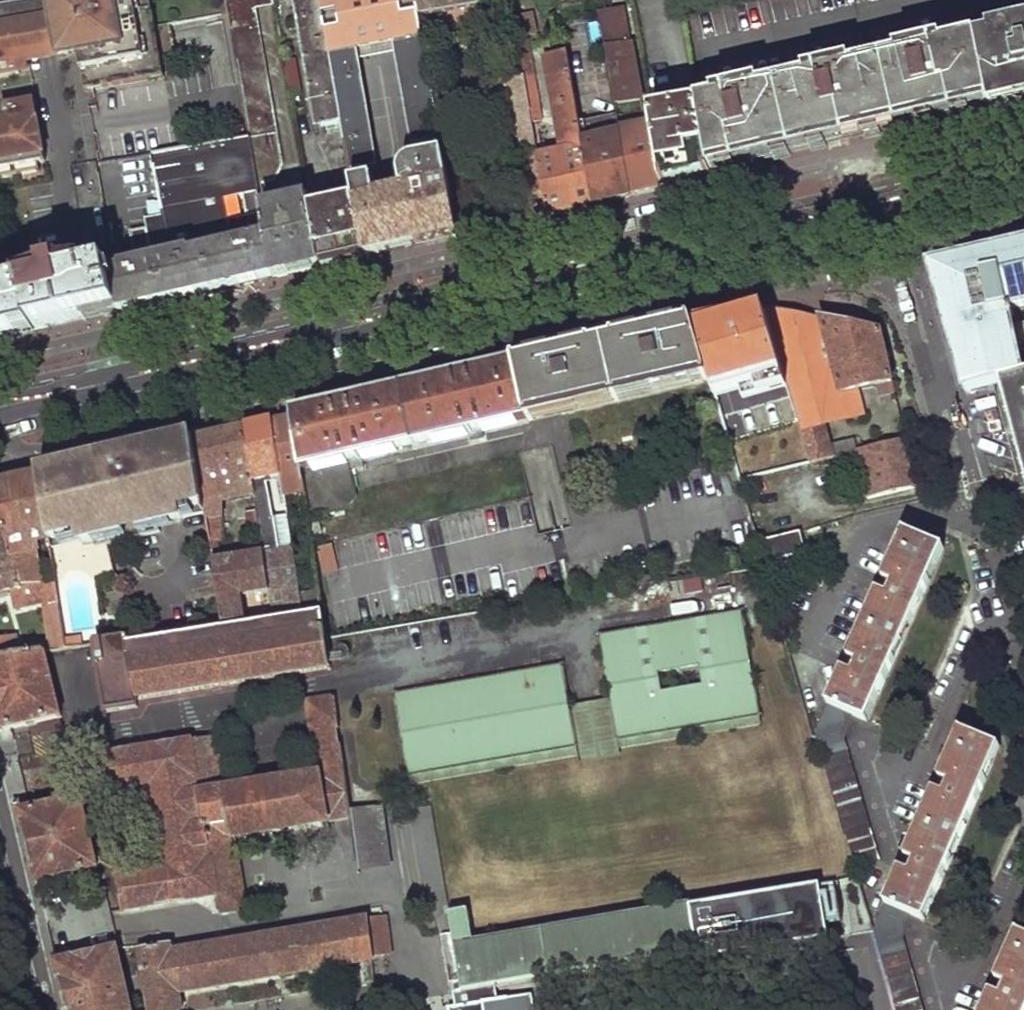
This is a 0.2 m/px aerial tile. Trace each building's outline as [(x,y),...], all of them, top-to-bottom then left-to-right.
[(49,1),(60,59),(79,56),(68,0),(49,0),(49,1)] [(79,56),(85,92),(93,91),(90,78),(76,0),(68,0),(79,56)] [(90,78),(101,76),(103,89),(149,81),(142,44),(157,41),(152,11),(137,14),(134,1),(134,0),(76,0),(90,78)] [(152,11),(150,0),(138,0),(134,1),(137,14),(152,11)] [(257,183),(275,178),(280,166),(254,8),(271,3),(271,0),(225,0),(249,138),(257,183)] [(313,126),(342,122),(330,55),(321,0),(290,0),(313,126)] [(422,37),(419,16),(415,0),(321,0),(330,55),(358,49),(394,42),(422,37)] [(419,16),(480,5),(479,0),(415,0),(419,16)] [(530,121),(540,119),(526,44),(530,43),(522,0),(507,0),(520,67),(530,121)] [(624,8),(623,0),(597,0),(599,14),(624,8)] [(46,61),(60,59),(49,1),(36,3),(19,6),(20,14),(28,59),(29,65),(46,61)] [(19,6),(0,9),(0,18),(20,14),(19,6)] [(599,14),(617,108),(643,101),(624,8),(599,14)] [(19,75),(18,67),(17,61),(28,59),(20,14),(0,18),(0,79),(19,75)] [(991,100),(1023,92),(1023,26),(978,37),(991,100)] [(413,145),(442,139),(422,37),(394,42),(413,145)] [(696,106),(697,110),(710,166),(991,100),(978,37),(696,106)] [(142,44),(149,81),(164,78),(157,41),(142,44)] [(378,167),(358,49),(330,55),(342,122),(352,171),(378,167)] [(583,140),(567,51),(548,57),(563,149),(537,154),(549,215),(564,211),(571,210),(595,204),(583,140)] [(29,65),(28,59),(17,61),(18,67),(29,65)] [(530,121),(520,67),(514,69),(514,79),(501,83),(507,119),(514,117),(525,173),(512,177),(520,221),(535,218),(549,215),(537,154),(530,121)] [(90,78),(93,91),(103,89),(101,76),(90,78)] [(36,113),(34,105),(18,108),(20,116),(36,113)] [(45,164),(36,113),(20,116),(18,108),(1,111),(3,126),(0,127),(0,172),(39,165),(45,164)] [(296,129),(306,127),(302,110),(292,110),(296,129)] [(697,110),(652,120),(653,123),(666,188),(689,182),(713,177),(710,166),(697,110)] [(618,114),(594,119),(598,137),(583,140),(595,204),(614,200),(632,196),(621,129),(618,114)] [(653,123),(621,129),(632,196),(649,192),(666,188),(653,123)] [(261,204),(257,183),(249,138),(148,156),(161,223),(167,258),(188,252),(188,255),(266,238),(261,204)] [(372,180),(354,184),(358,202),(368,256),(387,252),(399,249),(414,246),(460,235),(445,154),(412,160),(407,163),(403,167),(401,176),(403,191),(389,194),(376,198),(372,180)] [(39,165),(0,172),(0,180),(40,173),(39,165)] [(308,195),(261,204),(266,238),(273,278),(297,272),(321,267),(311,212),(308,195)] [(358,202),(311,212),(321,267),(344,261),(368,256),(358,202)] [(161,223),(143,226),(149,261),(167,258),(161,223)] [(35,333),(34,329),(79,319),(84,317),(100,314),(106,312),(107,316),(143,306),(233,287),(273,278),(266,238),(188,255),(188,252),(167,258),(149,261),(134,265),(109,270),(105,271),(104,266),(90,271),(82,273),(81,267),(59,269),(58,261),(42,263),(41,273),(21,281),(22,286),(0,290),(0,341),(35,333)] [(131,247),(106,252),(109,270),(134,265),(131,247)] [(965,395),(995,387),(1003,385),(1023,379),(1023,248),(958,264),(930,269),(965,395)] [(713,386),(781,368),(766,314),(764,306),(697,324),(711,378),(713,386)] [(84,317),(85,321),(101,317),(107,316),(106,312),(100,314),(84,317)] [(847,391),(821,325),(766,314),(781,368),(810,462),(830,457),(828,449),(820,418),(850,411),(852,418),(861,412),(856,389),(847,391)] [(892,381),(881,334),(822,320),(821,325),(847,391),(856,389),(892,381)] [(516,365),(530,419),(558,413),(711,378),(697,324),(545,359),(516,365)] [(347,404),(293,416),(304,483),(350,473),(350,470),(361,467),(360,459),(469,433),(472,442),(482,440),(481,431),(530,419),(516,365),(347,404)] [(1003,385),(1007,402),(1023,465),(1023,379),(1003,385)] [(999,404),(1007,402),(1003,385),(995,387),(999,404)] [(281,477),(285,495),(304,491),(304,483),(293,416),(283,419),(272,421),(281,477)] [(277,611),(277,617),(305,612),(298,569),(294,548),(276,551),(272,530),(276,529),(268,480),(281,477),(272,421),(258,424),(245,427),(257,493),(260,511),(274,598),(284,597),(287,610),(277,611)] [(209,513),(227,625),(250,622),(248,603),(274,598),(260,511),(250,513),(257,556),(227,562),(222,535),(220,535),(218,523),(224,522),(221,501),(257,493),(245,427),(221,433),(198,439),(209,513)] [(847,452),(830,457),(833,469),(848,466),(848,459),(858,457),(868,501),(916,489),(905,438),(847,452)] [(41,474),(49,529),(53,549),(95,539),(97,548),(162,533),(160,525),(209,513),(198,439),(111,458),(104,460),(41,474)] [(830,457),(847,452),(845,444),(828,449),(830,457)] [(356,497),(350,473),(304,483),(304,491),(310,522),(347,516),(356,497)] [(9,537),(49,529),(41,474),(18,479),(0,484),(0,498),(9,537)] [(14,560),(13,556),(9,537),(0,498),(0,563),(14,560)] [(311,531),(313,541),(323,539),(322,529),(311,531)] [(759,540),(765,562),(805,552),(799,530),(759,540)] [(827,705),(852,716),(867,722),(942,549),(902,531),(827,705)] [(332,546),(317,550),(323,576),(338,573),(332,546)] [(21,589),(43,585),(36,551),(13,556),(14,560),(21,589)] [(12,592),(17,610),(43,606),(49,641),(58,639),(61,651),(69,650),(65,624),(62,606),(58,582),(52,583),(43,585),(21,589),(14,560),(0,563),(0,594),(12,592)] [(777,583),(794,578),(788,561),(773,566),(777,583)] [(317,566),(298,569),(305,612),(314,611),(324,610),(317,566)] [(608,595),(610,601),(625,598),(624,592),(608,595)] [(227,625),(98,645),(109,713),(138,709),(138,703),(334,671),(324,610),(314,611),(305,612),(277,617),(250,622),(227,625)] [(615,701),(622,738),(671,729),(670,725),(690,721),(711,717),(712,722),(763,713),(746,615),(604,640),(615,701)] [(20,657),(16,636),(0,638),(0,661),(20,657)] [(41,642),(43,654),(50,653),(61,651),(58,639),(49,641),(41,642)] [(1,729),(11,727),(63,717),(50,653),(43,654),(20,657),(0,661),(0,726),(1,729)] [(400,699),(413,775),(481,763),(480,756),(525,749),(526,755),(579,746),(573,709),(566,669),(400,699)] [(322,777),(347,773),(336,699),(311,703),(322,777)] [(413,775),(415,787),(764,725),(763,713),(712,722),(691,726),(671,729),(622,738),(615,701),(573,709),(579,746),(413,775)] [(852,716),(827,705),(815,732),(855,868),(878,861),(842,739),(852,716)] [(691,726),(712,722),(711,717),(690,721),(691,726)] [(691,726),(690,721),(670,725),(671,729),(691,726)] [(884,904),(907,914),(923,921),(999,747),(960,730),(884,904)] [(102,757),(107,790),(141,784),(155,870),(121,875),(126,910),(220,895),(214,855),(242,851),(240,839),(355,821),(354,814),(347,773),(322,777),(228,792),(220,739),(102,757)] [(481,763),(526,755),(525,749),(480,756),(481,763)] [(19,809),(36,881),(100,867),(82,795),(31,807),(19,809)] [(355,821),(362,875),(394,870),(386,809),(354,814),(355,821)] [(214,855),(220,895),(223,912),(250,908),(242,851),(214,855)] [(66,1009),(130,1009),(117,950),(120,950),(105,885),(78,892),(92,955),(55,963),(66,1009)] [(884,904),(873,929),(897,1009),(921,1009),(901,940),(907,914),(884,904)] [(452,984),(455,999),(494,992),(698,957),(690,909),(475,945),(472,931),(468,913),(450,916),(453,936),(461,982),(452,984)] [(364,922),(368,947),(385,944),(381,920),(364,922)] [(150,1009),(163,1009),(180,1007),(177,986),(369,953),(368,947),(364,922),(171,952),(170,947),(141,952),(150,1009)] [(1018,932),(984,1009),(1023,1009),(1023,935),(1018,932)] [(461,982),(453,936),(443,937),(451,984),(452,984),(461,982)] [(455,999),(457,1009),(496,1009),(494,992),(455,999)]
